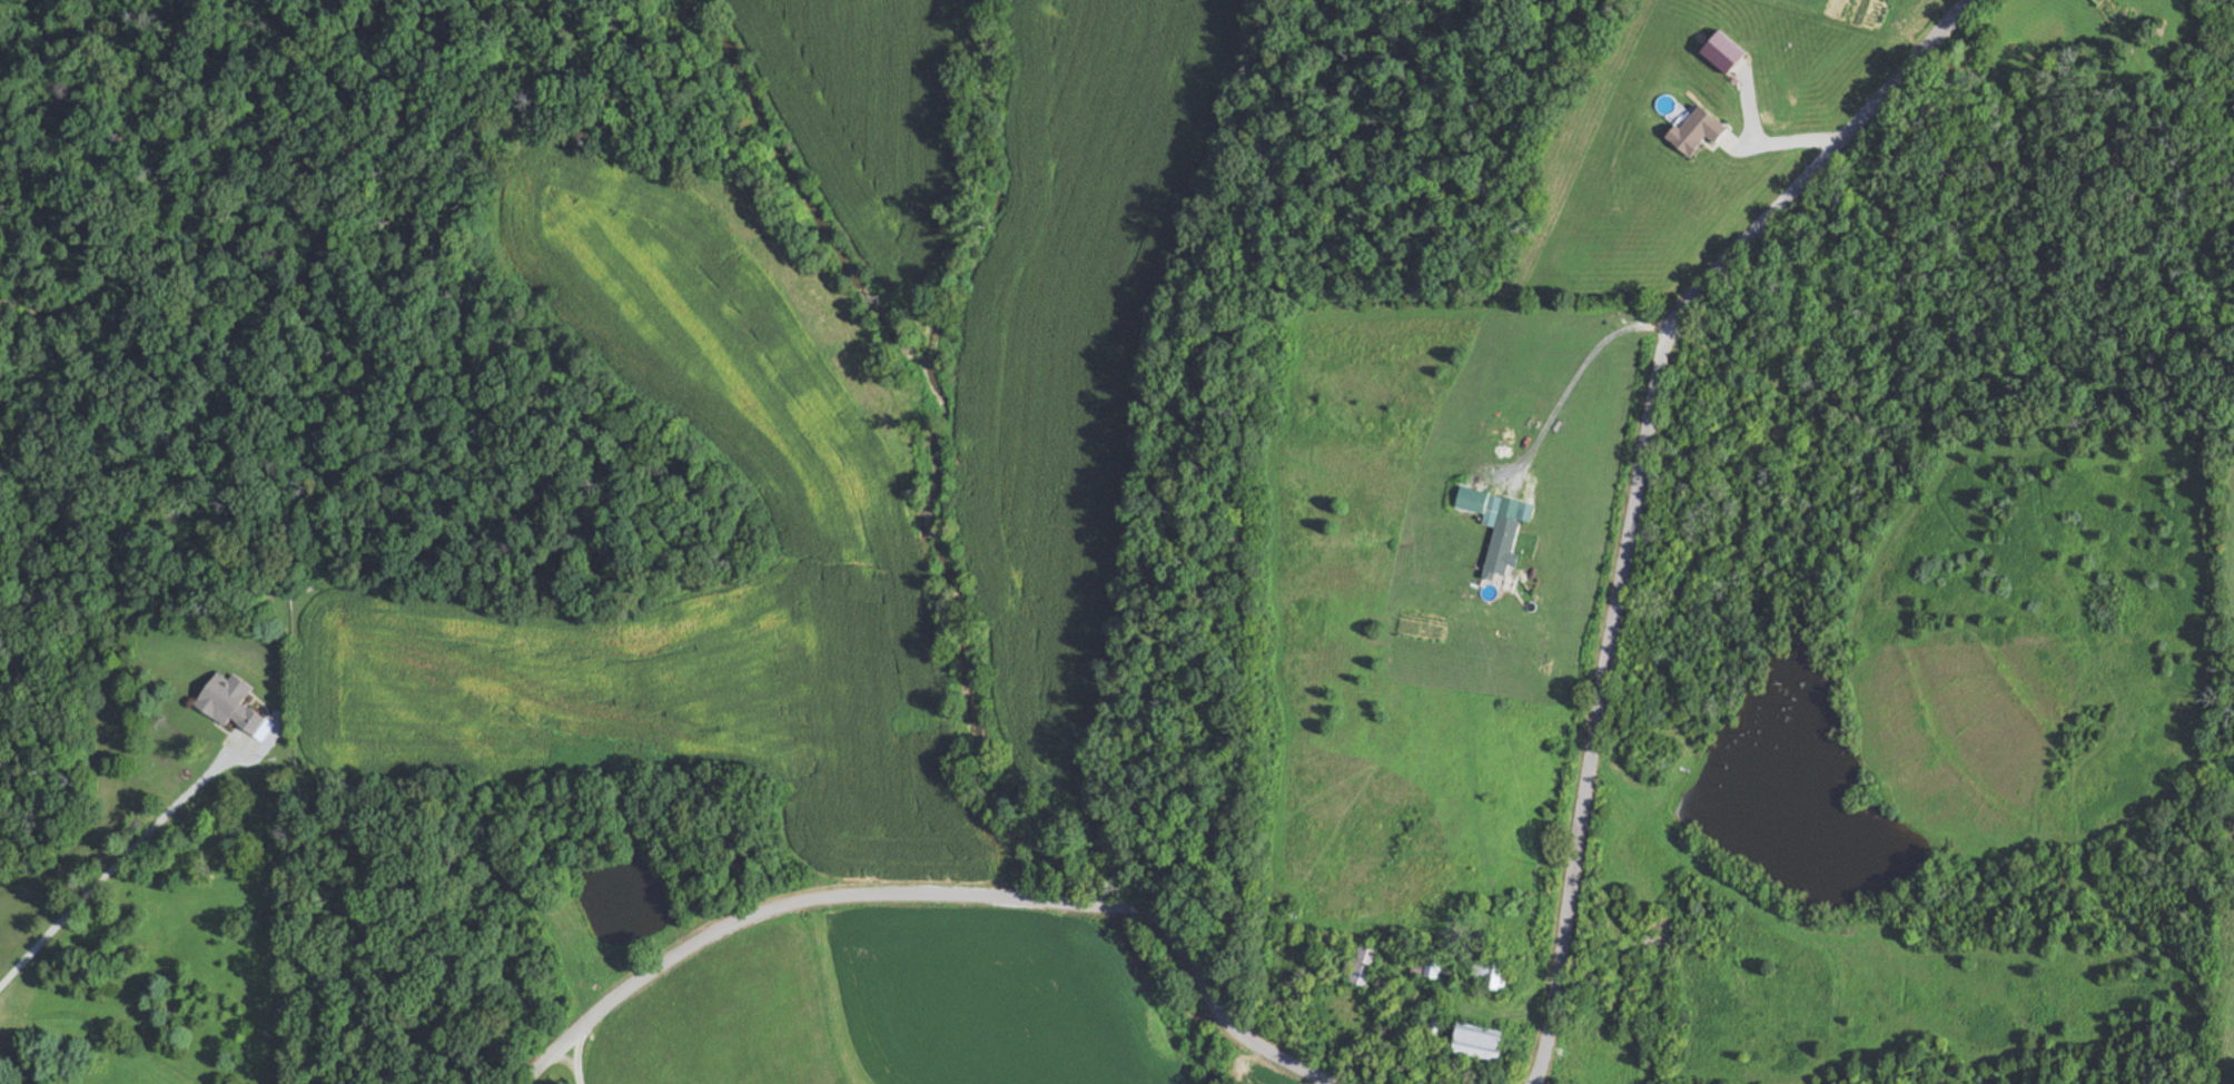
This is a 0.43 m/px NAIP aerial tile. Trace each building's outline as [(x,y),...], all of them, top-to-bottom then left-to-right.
[(1457,485),(1489,493),(1484,512),(1453,504),(1457,485)] [(1501,494),(1528,501),(1509,575),(1481,569),(1501,494)] [(252,686),(231,672),(227,679),(215,672),(194,704),(229,727),(234,720),(255,734),(266,717),(242,702),(252,686)] [(1356,944),(1375,949),(1365,985),(1345,979),(1356,944)] [(1407,956),(1441,959),(1440,977),(1406,974),(1407,956)] [(1494,964),(1509,965),(1506,987),(1492,986),(1494,964)] [(1455,1051),(1461,1025),(1511,1035),(1506,1061),(1455,1051)]
